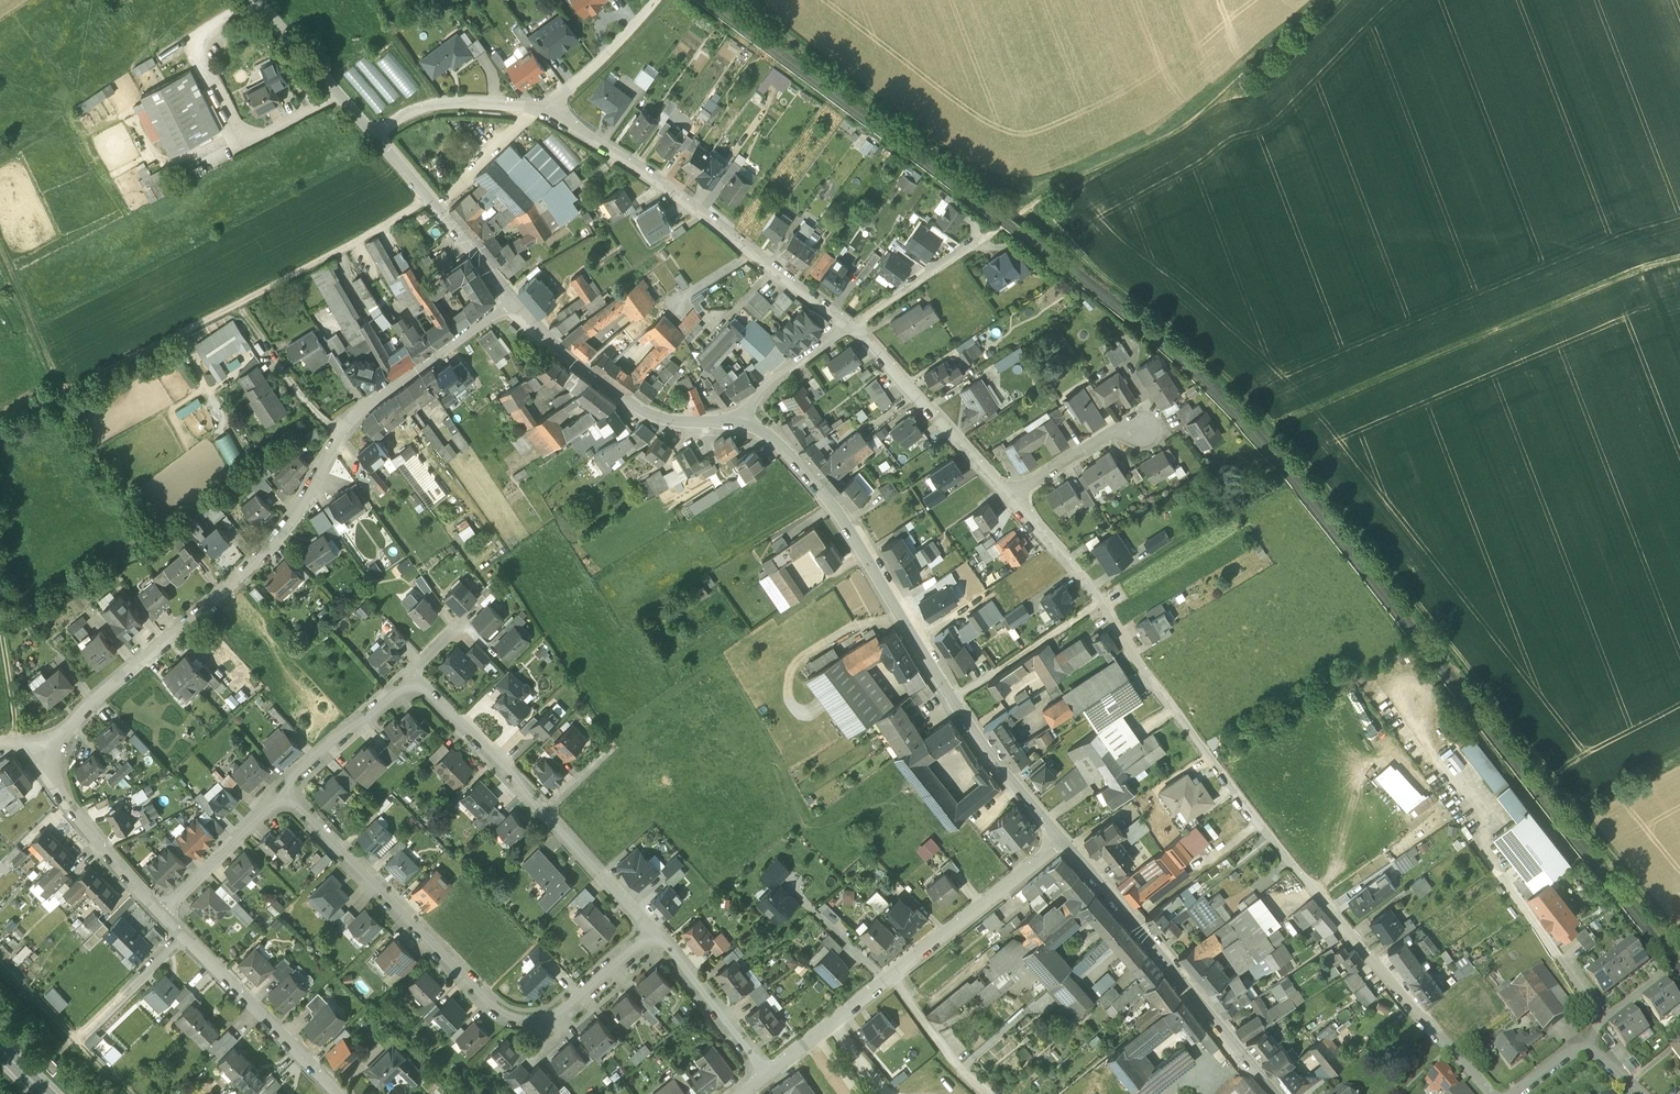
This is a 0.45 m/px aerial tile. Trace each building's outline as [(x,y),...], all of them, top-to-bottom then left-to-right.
[(585,15),(592,10),(593,11),(601,6),(599,4),(605,0),(574,0),(585,15)] [(561,18),(541,33),(552,49),(559,58),(579,42),(561,18)] [(531,41),(519,25),(513,30),(525,47),(532,42),(531,41)] [(541,33),(531,41),(532,42),(542,57),(552,49),(541,33)] [(442,44),(420,60),(433,77),(451,64),(454,67),(472,54),(466,46),(459,36),(444,46),(442,44)] [(478,38),(466,46),(472,54),(474,58),(486,49),(478,38)] [(389,50),(376,61),(408,101),(422,90),(389,50)] [(496,51),(491,55),(503,72),(508,68),(508,67),(504,61),(496,51)] [(519,60),(518,60),(533,80),(545,72),(530,51),(519,60)] [(519,60),(514,53),(504,61),(508,67),(508,68),(522,88),(533,80),(518,60),(519,60)] [(137,74),(157,62),(153,55),(132,66),(137,74)] [(366,55),(355,64),(389,104),(399,95),(366,55)] [(275,60),(262,67),(266,75),(280,69),(275,60)] [(643,69),(642,70),(654,79),(659,72),(648,63),(644,69),(643,69)] [(353,66),(343,75),(377,115),(387,106),(353,66)] [(757,89),(764,94),(772,83),(783,91),(792,79),(774,66),(757,89)] [(280,69),(266,75),(268,79),(269,79),(274,89),(287,82),(280,69)] [(190,70),(141,95),(171,154),(210,134),(193,99),(202,94),(190,70)] [(642,70),(633,83),(645,91),(654,79),(642,70)] [(269,81),(255,88),(252,87),(246,90),(246,95),(248,99),(251,97),(256,106),(252,107),(254,111),(259,114),(267,110),(267,106),(274,102),(276,105),(281,103),(274,89),(269,79),(268,79),(269,81)] [(603,80),(588,100),(605,112),(602,116),(612,123),(629,100),(603,80)] [(79,113),(108,93),(102,85),(74,105),(79,113)] [(671,100),(677,104),(680,101),(674,96),(671,100)] [(671,100),(667,97),(664,102),(667,104),(663,110),(670,115),(677,104),(671,100)] [(718,105),(706,122),(710,125),(722,108),(718,105)] [(663,110),(655,120),(657,122),(662,125),(667,119),(670,115),(663,110)] [(655,120),(641,111),(629,128),(634,132),(633,132),(639,136),(639,135),(644,139),(657,122),(655,120)] [(667,119),(662,125),(658,131),(663,135),(667,130),(672,123),(667,119)] [(670,157),(677,146),(686,134),(680,130),(676,137),(667,130),(663,135),(655,146),(670,157)] [(542,142),(569,171),(580,160),(553,131),(542,142)] [(693,139),(686,134),(677,146),(684,151),(687,148),(693,139)] [(480,145),(471,135),(466,140),(475,149),(480,145)] [(862,138),(859,136),(856,140),(861,144),(864,140),(862,138)] [(693,139),(687,148),(692,152),(695,147),(700,141),(695,137),(693,139)] [(876,142),(871,150),(880,156),(881,155),(886,158),(890,152),(876,142)] [(541,144),(525,156),(552,186),(563,178),(568,173),(541,144)] [(507,172),(508,173),(523,159),(509,145),(495,159),(507,172)] [(692,152),(682,165),(695,175),(710,154),(708,157),(695,147),(692,152)] [(710,154),(695,175),(707,183),(718,168),(719,169),(723,163),(710,154)] [(552,186),(525,156),(523,159),(508,173),(534,200),(542,194),(552,186)] [(181,162),(190,178),(199,173),(190,157),(181,162)] [(495,159),(474,177),(481,184),(489,189),(507,172),(495,159)] [(733,160),(733,161),(724,173),(720,179),(727,184),(736,172),(741,166),(733,160)] [(165,177),(158,165),(148,170),(161,196),(172,190),(165,177)] [(718,168),(707,183),(714,188),(720,179),(724,173),(719,169),(718,168)] [(581,182),(572,170),(568,173),(563,178),(571,189),(581,182)] [(485,193),(491,200),(495,196),(497,194),(509,206),(516,214),(518,213),(534,201),(534,200),(508,173),(507,172),(489,189),(485,193)] [(736,172),(727,184),(720,193),(728,199),(729,197),(736,202),(735,203),(736,204),(752,183),(736,172)] [(172,173),(165,177),(172,190),(180,186),(172,173)] [(916,183),(904,174),(898,183),(909,192),(916,183)] [(552,186),(542,194),(550,205),(541,212),(546,219),(554,214),(561,224),(573,216),(565,204),(571,199),(576,196),(571,189),(563,178),(552,186)] [(489,189),(481,184),(479,186),(480,187),(485,193),(489,189)] [(485,193),(480,187),(477,189),(482,195),(485,193)] [(623,187),(605,199),(613,213),(621,208),(631,201),(623,187)] [(477,189),(471,194),(477,200),(482,195),(477,189)] [(457,219),(477,200),(471,194),(469,192),(450,210),(457,219)] [(491,200),(485,193),(482,195),(488,202),(489,201),(491,200)] [(491,200),(489,201),(501,213),(509,206),(497,194),(495,196),(491,200)] [(542,194),(534,200),(534,201),(541,212),(550,205),(542,194)] [(954,199),(948,194),(944,199),(949,203),(950,204),(954,199)] [(483,225),(474,215),(489,203),(488,202),(482,195),(477,200),(457,219),(472,236),(483,225)] [(579,211),(571,199),(565,204),(573,216),(579,211)] [(534,201),(518,213),(523,219),(530,232),(536,240),(552,230),(546,219),(541,212),(534,201)] [(644,210),(637,215),(648,234),(652,231),(655,236),(671,226),(667,219),(666,220),(662,213),(663,212),(657,203),(644,210)] [(949,203),(937,220),(953,231),(964,214),(950,204),(949,203)] [(633,217),(637,215),(644,210),(641,205),(630,211),(633,217)] [(853,205),(826,243),(832,247),(830,250),(837,256),(843,248),(842,246),(865,214),(853,205)] [(501,213),(495,218),(502,225),(506,222),(509,220),(516,214),(509,206),(501,213)] [(621,208),(613,213),(609,215),(613,221),(624,214),(621,208)] [(516,214),(509,220),(513,225),(523,219),(518,213),(516,214)] [(554,214),(546,219),(552,230),(561,224),(554,214)] [(775,214),(763,231),(775,240),(777,241),(779,238),(789,224),(775,214)] [(483,225),(472,236),(481,245),(495,231),(495,232),(496,231),(496,232),(502,225),(495,218),(490,223),(487,221),(483,225)] [(795,235),(804,241),(814,228),(805,221),(795,235)] [(682,225),(672,233),(675,238),(686,230),(682,225)] [(929,230),(920,225),(906,245),(926,260),(941,239),(929,230)] [(948,237),(932,225),(929,230),(941,239),(944,242),(948,237)] [(530,232),(521,238),(523,241),(526,246),(529,245),(536,240),(530,232)] [(795,235),(793,233),(780,250),(791,259),(804,241),(795,235)] [(399,273),(379,236),(366,243),(376,262),(387,280),(399,273)] [(775,240),(768,249),(774,253),(783,241),(779,238),(777,241),(775,240)] [(505,255),(507,258),(519,251),(526,246),(523,241),(519,244),(513,249),(505,255)] [(804,241),(791,259),(802,266),(815,249),(804,241)] [(499,248),(505,255),(513,249),(508,242),(499,248)] [(499,248),(496,244),(486,252),(496,265),(507,258),(505,255),(499,248)] [(831,263),(838,268),(842,261),(841,261),(850,249),(845,245),(843,248),(837,256),(835,258),(831,263)] [(401,249),(393,254),(401,267),(409,263),(401,249)] [(454,267),(444,251),(433,258),(441,271),(441,272),(443,275),(454,267)] [(528,262),(519,251),(507,258),(496,265),(507,278),(528,262)] [(827,251),(811,273),(820,279),(820,278),(831,263),(835,258),(828,252),(827,251)] [(874,252),(867,262),(873,266),(881,256),(874,252)] [(891,253),(879,270),(896,283),(909,266),(891,253)] [(1010,259),(1006,253),(999,258),(999,257),(991,263),(984,268),(989,275),(988,276),(986,280),(988,284),(993,284),(994,283),(996,286),(997,286),(996,284),(1002,280),(1003,282),(1011,277),(1018,272),(1010,259)] [(1029,272),(1017,254),(1010,259),(1018,272),(1021,277),(1029,272)] [(481,278),(473,266),(469,259),(467,258),(454,267),(443,275),(450,287),(463,278),(466,282),(464,283),(471,296),(473,298),(483,310),(495,299),(482,278),(481,278)] [(311,272),(321,289),(339,279),(340,278),(334,268),(338,266),(334,259),(311,272)] [(419,260),(410,266),(415,273),(424,267),(419,260)] [(867,262),(858,274),(864,279),(873,266),(867,262)] [(831,263),(820,278),(838,291),(849,276),(838,268),(831,263)] [(439,308),(433,300),(425,289),(419,282),(415,273),(410,266),(402,271),(411,287),(424,306),(426,304),(438,323),(445,318),(439,308)] [(424,306),(411,287),(402,271),(399,273),(387,280),(398,298),(402,295),(414,313),(424,306)] [(441,272),(441,271),(435,276),(438,280),(445,291),(447,291),(447,290),(451,287),(450,287),(441,272)] [(674,276),(683,288),(689,284),(680,271),(674,276)] [(596,296),(589,285),(580,273),(571,279),(583,297),(586,302),(587,302),(596,296)] [(382,310),(361,276),(352,281),(374,315),(382,310)] [(518,291),(529,304),(547,288),(542,281),(540,283),(535,277),(518,291)] [(648,286),(643,278),(637,282),(643,289),(648,286)] [(353,344),(366,336),(360,325),(365,322),(339,279),(321,289),(353,344)] [(438,280),(425,289),(433,300),(445,291),(438,280)] [(600,293),(593,282),(589,285),(596,296),(596,295),(600,293)] [(637,282),(618,296),(625,305),(635,319),(653,304),(643,289),(637,282)] [(553,294),(547,288),(529,304),(539,316),(556,301),(551,296),(553,294)] [(757,291),(744,305),(758,318),(770,306),(772,304),(757,291)] [(783,292),(772,304),(770,306),(780,315),(793,301),(783,292)] [(606,302),(600,293),(596,295),(600,301),(598,302),(601,305),(606,302)] [(596,296),(587,302),(586,302),(585,303),(588,308),(598,302),(600,301),(596,295),(596,296)] [(618,296),(589,317),(596,326),(625,305),(618,296)] [(583,297),(554,316),(558,320),(561,319),(567,315),(571,311),(572,311),(579,307),(585,303),(586,302),(583,297)] [(473,298),(463,307),(471,320),(483,310),(473,298)] [(585,303),(579,307),(582,312),(588,308),(585,303)] [(920,303),(890,322),(903,341),(932,323),(923,308),(920,303)] [(930,303),(923,308),(932,323),(940,318),(930,303)] [(695,307),(676,327),(684,335),(701,316),(695,307)] [(808,315),(802,309),(794,319),(793,319),(812,337),(811,337),(813,339),(823,328),(808,315)] [(374,315),(367,320),(376,333),(385,326),(390,321),(382,310),(374,315)] [(453,323),(445,310),(444,311),(442,312),(445,318),(450,325),(453,323)] [(813,310),(808,315),(823,328),(829,321),(813,310)] [(576,316),(572,311),(571,311),(567,315),(573,322),(578,318),(579,316),(578,314),(576,316)] [(567,315),(561,319),(558,320),(549,327),(557,335),(568,327),(567,326),(573,322),(567,315)] [(663,315),(649,329),(662,342),(669,350),(684,335),(676,327),(663,315)] [(419,336),(412,325),(408,328),(400,316),(391,322),(401,336),(417,360),(436,346),(426,331),(419,336)] [(589,317),(582,324),(590,333),(597,328),(596,326),(589,317)] [(812,337),(793,319),(794,319),(792,317),(783,327),(801,345),(802,346),(802,347),(811,337),(812,337)] [(438,323),(426,331),(436,346),(455,333),(450,325),(445,318),(438,323)] [(453,323),(450,325),(455,333),(464,327),(465,325),(460,318),(453,323)] [(772,336),(752,318),(740,330),(743,332),(737,338),(760,360),(778,341),(772,336)] [(687,341),(700,352),(710,341),(703,335),(713,323),(708,319),(687,341)] [(376,333),(367,320),(365,322),(360,325),(366,336),(380,361),(389,356),(375,333),(376,333)] [(700,352),(698,354),(707,364),(710,368),(717,360),(737,338),(743,332),(740,330),(730,320),(710,341),(700,352)] [(401,336),(391,322),(390,321),(385,326),(392,334),(398,339),(401,336)] [(246,340),(234,322),(197,346),(219,380),(226,376),(216,360),(240,345),(246,340)] [(511,324),(508,327),(515,333),(518,331),(511,324)] [(590,333),(582,324),(581,326),(589,336),(590,333)] [(801,345),(783,327),(781,325),(772,336),(778,341),(787,349),(792,354),(802,346),(801,345)] [(581,326),(562,340),(570,347),(581,339),(583,341),(589,336),(581,326)] [(491,329),(478,338),(495,363),(509,353),(491,329)] [(649,329),(640,337),(645,342),(650,337),(658,346),(662,342),(649,329)] [(313,330),(287,346),(294,357),(305,351),(312,361),(309,363),(309,364),(326,354),(327,353),(313,330)] [(336,334),(327,340),(333,349),(336,355),(345,349),(336,334)] [(1110,340),(1114,346),(1121,342),(1117,336),(1110,340)] [(971,337),(956,347),(967,363),(982,353),(971,337)] [(246,340),(240,345),(244,351),(251,347),(246,340)] [(778,341),(760,360),(769,368),(787,349),(778,341)] [(658,346),(641,364),(648,371),(660,359),(665,355),(669,350),(662,342),(658,346)] [(1130,356),(1121,342),(1114,346),(1123,360),(1130,356)] [(1123,360),(1114,346),(1105,352),(1114,366),(1123,360)] [(834,358),(828,362),(838,376),(841,374),(857,362),(860,360),(850,347),(842,352),(834,358)] [(830,352),(834,358),(842,352),(837,347),(830,352)] [(326,354),(331,361),(337,357),(336,355),(333,349),(327,353),(326,354)] [(1012,350),(993,362),(999,371),(1018,359),(1012,350)] [(586,351),(580,356),(585,360),(591,355),(586,351)] [(402,353),(392,361),(389,356),(380,361),(382,363),(384,367),(385,366),(392,378),(410,365),(402,353)] [(604,353),(591,364),(601,372),(613,361),(604,353)] [(660,359),(664,364),(666,365),(671,360),(665,355),(660,359)] [(355,384),(354,383),(345,368),(337,357),(331,361),(348,388),(355,384)] [(192,385),(199,381),(183,358),(176,363),(192,385)] [(1137,371),(1146,383),(1165,371),(1156,358),(1137,371)] [(664,364),(660,359),(654,366),(659,370),(664,364)] [(679,365),(671,359),(671,360),(666,365),(667,366),(673,372),(676,369),(679,365)] [(569,372),(555,360),(537,371),(551,383),(555,379),(560,383),(572,369),(571,369),(569,372)] [(717,360),(710,368),(711,369),(714,373),(722,367),(717,360)] [(769,368),(760,360),(759,360),(753,364),(763,374),(769,368)] [(382,363),(375,368),(373,368),(374,365),(366,363),(365,365),(355,362),(345,368),(354,383),(357,381),(378,387),(390,378),(384,367),(382,363)] [(453,368),(462,379),(449,389),(452,392),(454,394),(474,380),(461,362),(453,368)] [(857,362),(841,374),(845,379),(861,368),(857,362)] [(943,362),(924,375),(933,389),(953,376),(948,370),(943,362)] [(450,363),(436,374),(443,384),(444,383),(449,389),(462,379),(453,368),(450,363)] [(641,364),(631,376),(639,382),(643,377),(648,371),(641,364)] [(707,364),(699,376),(705,379),(707,377),(706,376),(711,369),(710,368),(707,364)] [(958,364),(948,370),(953,376),(954,379),(964,372),(958,364)] [(673,372),(667,366),(652,384),(643,377),(639,382),(633,389),(647,401),(658,389),(667,379),(673,372)] [(263,379),(255,367),(240,377),(253,397),(253,401),(257,409),(262,410),(267,418),(273,414),(275,417),(285,411),(279,402),(279,400),(272,389),(267,388),(262,380),(263,379)] [(631,376),(620,367),(611,379),(630,393),(633,389),(639,382),(631,376)] [(722,367),(714,373),(718,378),(721,382),(730,375),(722,367)] [(748,367),(746,369),(756,387),(759,385),(748,367)] [(436,374),(432,368),(422,375),(435,394),(436,396),(437,395),(436,395),(439,393),(436,389),(443,384),(436,374)] [(858,375),(863,381),(872,374),(867,368),(858,375)] [(673,372),(667,379),(671,383),(681,373),(676,369),(673,372)] [(714,373),(711,369),(706,376),(707,377),(712,382),(718,378),(714,373)] [(733,379),(724,386),(725,387),(736,399),(756,387),(746,369),(733,379)] [(1165,371),(1146,383),(1161,407),(1180,395),(1179,392),(1180,391),(1178,389),(1177,390),(1165,371)] [(1118,372),(1094,388),(1098,394),(1104,404),(1119,395),(1126,405),(1136,399),(1118,372)] [(535,373),(527,378),(533,388),(541,383),(535,373)] [(578,374),(569,384),(575,391),(574,393),(576,395),(576,394),(577,395),(589,383),(578,374)] [(422,375),(408,385),(422,404),(435,394),(422,375)] [(688,375),(677,381),(682,390),(685,390),(693,386),(691,380),(688,375)] [(730,375),(721,382),(724,386),(733,379),(730,375)] [(527,378),(520,382),(527,392),(533,388),(527,378)] [(718,378),(712,382),(714,386),(712,387),(711,386),(709,387),(711,389),(708,390),(722,408),(732,400),(723,388),(725,387),(724,386),(721,382),(718,378)] [(981,379),(960,392),(969,407),(965,409),(973,422),(983,416),(995,408),(998,406),(998,405),(994,407),(989,399),(993,397),(981,379)] [(865,387),(870,393),(880,386),(876,380),(865,387)] [(520,382),(500,395),(510,409),(530,397),(527,392),(520,382)] [(616,404),(589,383),(577,395),(580,397),(591,406),(595,409),(602,414),(612,407),(616,404)] [(1090,383),(1083,387),(1090,399),(1091,399),(1098,394),(1094,388),(1090,383)] [(422,404),(408,385),(397,394),(406,406),(410,412),(413,410),(422,404)] [(705,411),(695,385),(693,386),(685,390),(694,413),(705,411)] [(803,385),(783,399),(790,408),(793,406),(798,412),(825,393),(820,386),(809,394),(803,385)] [(880,386),(870,393),(875,400),(885,393),(880,386)] [(1083,387),(1069,396),(1070,399),(1065,402),(1073,413),(1077,420),(1086,414),(1093,426),(1104,419),(1091,399),(1090,399),(1083,387)] [(566,390),(553,399),(557,404),(570,396),(566,390)] [(452,392),(442,398),(447,405),(457,398),(454,394),(452,392)] [(893,404),(885,393),(875,400),(882,411),(893,404)] [(397,394),(390,399),(399,411),(406,406),(397,394)] [(576,395),(564,403),(567,408),(574,403),(580,397),(577,395),(576,394),(576,395)] [(530,397),(510,409),(524,430),(535,423),(544,417),(530,397)] [(390,399),(374,411),(383,423),(384,423),(388,429),(396,423),(391,417),(399,411),(390,399)] [(1065,402),(1059,406),(1066,418),(1073,413),(1065,402)] [(1188,402),(1177,409),(1187,424),(1204,413),(1198,404),(1192,408),(1188,402)] [(544,417),(535,423),(544,433),(557,422),(569,411),(567,408),(564,403),(544,417)] [(798,412),(781,424),(791,438),(801,432),(797,426),(805,420),(808,425),(821,417),(811,403),(798,412)] [(1059,406),(1048,413),(1051,418),(1051,417),(1056,424),(1066,418),(1059,406)] [(602,414),(596,419),(598,422),(605,431),(610,427),(621,419),(612,407),(602,414)] [(995,408),(983,416),(986,421),(998,414),(995,408)] [(591,412),(580,422),(584,427),(596,419),(602,414),(595,409),(591,412)] [(422,419),(416,412),(414,413),(413,410),(410,412),(409,412),(414,419),(417,423),(422,419)] [(591,412),(589,410),(569,425),(575,433),(577,431),(583,428),(584,427),(580,422),(591,412)] [(399,411),(391,417),(396,423),(388,429),(389,430),(405,419),(399,411)] [(1051,418),(1048,413),(1047,412),(1024,426),(1028,431),(1051,418)] [(1187,424),(1186,424),(1197,441),(1201,439),(1205,445),(1221,435),(1205,412),(1204,413),(1187,424)] [(378,428),(369,415),(362,421),(371,433),(375,439),(376,440),(383,434),(377,428),(378,428)] [(450,416),(443,421),(449,430),(456,426),(450,416)] [(914,417),(908,416),(891,429),(899,440),(901,439),(906,445),(913,440),(922,434),(914,423),(914,417)] [(821,417),(808,425),(817,439),(826,433),(830,430),(827,426),(821,417)] [(827,426),(830,430),(844,421),(841,417),(827,426)] [(1051,418),(1028,431),(1038,446),(1045,440),(1052,452),(1067,443),(1056,424),(1051,417),(1051,418)] [(416,429),(420,427),(417,423),(414,419),(408,423),(414,431),(416,429)] [(420,427),(422,430),(432,443),(435,447),(445,461),(446,462),(457,454),(449,443),(445,446),(428,423),(426,424),(422,419),(417,423),(420,427)] [(584,427),(583,428),(585,431),(589,428),(598,422),(596,419),(584,427)] [(610,427),(615,434),(618,441),(623,439),(631,433),(621,419),(610,427)] [(544,433),(535,423),(524,430),(530,438),(544,454),(560,444),(569,437),(562,428),(557,422),(544,433)] [(595,437),(605,431),(598,422),(589,428),(595,437)] [(568,423),(562,428),(569,437),(575,433),(569,425),(568,423)] [(631,433),(623,439),(618,441),(617,442),(623,451),(634,443),(638,448),(655,434),(642,424),(631,433)] [(456,426),(449,430),(453,435),(459,431),(456,426)] [(311,440),(320,436),(315,428),(307,432),(311,440)] [(524,430),(519,434),(525,441),(530,438),(524,430)] [(453,435),(452,435),(463,452),(468,449),(467,448),(469,446),(459,431),(453,435)] [(582,438),(577,431),(575,433),(569,437),(560,444),(565,451),(582,438)] [(1005,446),(1004,447),(1008,454),(1021,473),(1038,462),(1031,451),(1038,446),(1028,431),(1005,446)] [(801,432),(791,438),(799,451),(809,444),(801,432)] [(922,434),(913,440),(917,445),(928,437),(924,432),(922,434)] [(799,451),(808,463),(821,452),(816,446),(829,438),(826,433),(817,439),(809,444),(799,451)] [(821,452),(808,463),(818,475),(828,467),(830,469),(838,462),(849,453),(864,442),(857,433),(831,453),(826,458),(821,452)] [(615,434),(604,440),(597,445),(599,447),(601,446),(603,449),(617,442),(618,441),(615,434)] [(672,448),(657,436),(645,452),(659,463),(672,448)] [(731,437),(725,441),(723,437),(714,443),(716,446),(714,448),(719,455),(722,460),(738,449),(731,437)] [(375,439),(358,453),(371,468),(387,455),(376,440),(375,439)] [(864,442),(849,453),(855,461),(873,448),(867,440),(864,442)] [(603,449),(600,450),(609,462),(620,454),(623,451),(617,442),(603,449)] [(1003,442),(992,449),(999,460),(1008,454),(1004,447),(1005,446),(1003,442)] [(708,457),(698,462),(689,446),(676,454),(682,465),(685,469),(689,476),(690,477),(701,471),(712,465),(709,459),(708,457)] [(313,457),(307,447),(300,454),(309,462),(313,457)] [(1175,458),(1168,447),(1163,451),(1170,462),(1175,458)] [(300,454),(294,449),(282,461),(286,464),(276,474),(283,480),(280,483),(288,490),(301,476),(298,473),(309,462),(300,454)] [(604,471),(612,466),(609,462),(600,450),(593,456),(604,471)] [(1163,451),(1162,450),(1141,463),(1153,482),(1174,469),(1163,451)] [(754,451),(737,462),(742,471),(737,474),(738,476),(743,483),(766,468),(754,451)] [(1109,452),(1102,457),(1103,459),(1083,472),(1084,473),(1092,486),(1094,489),(1108,479),(1114,488),(1127,480),(1109,452)] [(849,453),(838,462),(843,469),(844,470),(852,464),(855,461),(849,453)] [(620,454),(609,462),(612,466),(614,469),(625,461),(620,454)] [(716,456),(716,455),(709,459),(712,465),(714,464),(722,460),(719,455),(716,456)] [(276,457),(259,469),(264,477),(281,466),(276,457)] [(393,462),(389,457),(382,462),(390,472),(397,467),(393,462)] [(879,463),(885,475),(894,470),(888,458),(879,463)] [(952,458),(930,472),(939,486),(941,489),(942,488),(963,474),(952,458)] [(838,462),(830,469),(828,467),(818,475),(833,493),(844,483),(839,477),(840,476),(838,473),(843,469),(838,462)] [(712,465),(701,471),(705,477),(718,470),(714,464),(712,465)] [(1174,469),(1178,475),(1185,470),(1181,464),(1174,469)] [(674,484),(689,476),(685,469),(682,465),(667,473),(674,484)] [(1142,478),(1135,467),(1129,471),(1136,482),(1142,478)] [(525,468),(512,475),(516,481),(528,473),(525,468)] [(259,469),(243,479),(250,488),(255,483),(258,488),(261,485),(266,492),(272,487),(264,477),(259,469)] [(388,488),(373,470),(368,475),(375,484),(383,493),(388,488)] [(667,473),(667,472),(663,474),(660,470),(646,478),(647,479),(655,493),(656,494),(674,484),(667,473)] [(859,472),(853,477),(868,495),(874,490),(859,472)] [(1092,486),(1084,473),(1078,477),(1085,488),(1086,490),(1086,489),(1092,486)] [(738,476),(722,486),(714,490),(719,498),(743,483),(738,476)] [(853,477),(835,492),(843,502),(847,499),(854,507),(868,495),(853,477)] [(647,497),(655,493),(647,479),(639,483),(647,497)] [(891,480),(879,489),(886,501),(899,493),(891,480)] [(1068,482),(1047,495),(1059,514),(1080,501),(1068,482)] [(383,493),(375,484),(371,488),(379,496),(383,493)] [(351,485),(328,500),(331,504),(341,519),(343,522),(366,506),(351,485)] [(939,486),(923,496),(930,507),(947,497),(942,488),(941,489),(939,486)] [(1085,488),(1078,493),(1087,508),(1095,503),(1086,489),(1086,490),(1085,488)] [(258,492),(242,505),(248,512),(243,516),(250,524),(254,520),(270,507),(264,500),(265,499),(262,496),(261,496),(258,492)] [(415,493),(408,498),(419,513),(426,508),(415,493)] [(214,501),(204,510),(213,521),(223,512),(214,501)] [(988,503),(973,513),(976,517),(981,525),(983,528),(985,527),(998,517),(988,503)] [(341,519),(331,504),(323,509),(332,523),(333,524),(341,519)] [(973,513),(958,523),(961,526),(967,522),(976,517),(973,513)] [(188,522),(202,538),(207,534),(202,528),(205,526),(196,516),(188,522)] [(967,522),(972,530),(981,525),(976,517),(967,522)] [(332,523),(320,531),(322,533),(324,532),(329,540),(339,534),(333,524),(332,523)] [(905,524),(893,532),(897,538),(901,535),(903,538),(911,533),(905,524)] [(207,534),(202,538),(214,553),(230,540),(218,525),(207,534)] [(983,528),(981,525),(972,530),(978,539),(988,532),(985,527),(983,528)] [(826,546),(814,527),(788,545),(786,546),(794,558),(810,546),(815,554),(826,546)] [(1149,551),(1171,540),(1166,529),(1143,540),(1149,551)] [(1012,531),(1002,538),(1006,543),(1016,536),(1012,531)] [(322,533),(300,548),(314,570),(338,553),(329,540),(324,532),(322,533)] [(1101,543),(1094,547),(1094,548),(1109,572),(1128,559),(1118,544),(1121,542),(1116,533),(1101,543)] [(911,555),(913,554),(903,538),(901,535),(897,538),(882,548),(892,563),(895,564),(911,556),(911,555)] [(1096,535),(1085,543),(1090,551),(1094,548),(1094,547),(1101,543),(1096,535)] [(766,547),(772,556),(786,546),(788,545),(782,536),(766,547)] [(992,536),(982,543),(986,548),(996,541),(992,536)] [(1002,538),(994,543),(1004,558),(1008,555),(1013,563),(1027,553),(1016,536),(1006,543),(1002,538)] [(933,540),(928,544),(936,556),(928,561),(931,567),(944,559),(940,553),(941,552),(933,540)] [(183,541),(177,546),(183,553),(185,555),(191,551),(183,541)] [(842,559),(831,543),(826,546),(815,554),(826,570),(831,567),(833,570),(840,565),(838,562),(842,559)] [(936,556),(928,544),(920,549),(928,561),(936,556)] [(770,574),(782,566),(794,558),(786,546),(772,556),(762,563),(767,569),(769,573),(770,574)] [(993,557),(987,548),(979,553),(986,562),(993,557)] [(191,551),(185,555),(183,553),(165,567),(164,567),(164,568),(154,577),(153,576),(153,577),(156,581),(161,587),(162,587),(173,577),(178,583),(186,576),(183,573),(199,560),(191,551)] [(301,566),(290,555),(286,559),(296,570),(301,566)] [(911,556),(895,564),(904,582),(920,573),(911,556)] [(396,567),(403,575),(415,566),(409,558),(396,567)] [(296,570),(286,559),(280,565),(281,566),(265,581),(269,585),(269,587),(271,590),(274,590),(278,594),(285,587),(288,590),(302,577),(296,570)] [(782,566),(770,574),(791,605),(803,596),(782,566)] [(767,569),(759,574),(762,578),(769,573),(767,569)] [(770,574),(769,573),(762,578),(760,580),(782,611),(791,605),(770,574)] [(950,573),(935,584),(939,591),(947,587),(956,582),(950,573)] [(715,584),(709,575),(704,578),(710,587),(715,584)] [(416,580),(426,594),(432,590),(422,576),(416,580)] [(934,576),(922,582),(926,589),(937,581),(934,576)] [(161,587),(156,581),(140,594),(146,601),(155,612),(156,611),(168,601),(169,596),(162,587),(161,587)] [(467,604),(475,596),(460,581),(443,597),(458,612),(467,604)] [(922,582),(909,589),(913,597),(926,589),(922,582)] [(1063,585),(1041,599),(1052,615),(1074,601),(1063,585)] [(475,596),(467,604),(473,610),(490,593),(485,586),(475,596)] [(703,586),(695,592),(701,600),(709,594),(703,586)] [(950,591),(947,587),(939,591),(945,602),(953,597),(950,591)] [(962,605),(953,589),(950,591),(953,597),(959,608),(962,605)] [(423,595),(419,599),(412,591),(401,601),(424,626),(439,612),(423,595)] [(939,591),(921,602),(930,619),(948,608),(945,602),(939,591)] [(143,622),(120,595),(104,609),(126,636),(143,622)] [(996,598),(992,601),(1003,617),(1007,614),(996,598)] [(992,601),(991,600),(978,609),(989,626),(1000,618),(1003,617),(992,601)] [(155,612),(146,601),(141,605),(153,621),(159,616),(156,611),(155,612)] [(1003,617),(1000,618),(1008,630),(1032,615),(1024,603),(1007,614),(1003,617)] [(1161,603),(1146,612),(1149,618),(1151,616),(1153,618),(1164,612),(1166,611),(1165,610),(1161,603)] [(489,604),(472,620),(487,636),(503,619),(489,604)] [(1166,611),(1164,612),(1169,621),(1174,618),(1168,608),(1165,610),(1166,611)] [(989,626),(978,609),(968,616),(972,621),(979,632),(989,626)] [(40,612),(31,617),(37,624),(46,619),(40,612)] [(1164,612),(1153,618),(1156,624),(1154,625),(1156,629),(1169,621),(1164,612)] [(518,614),(504,627),(509,632),(514,627),(517,630),(526,621),(518,614)] [(1149,618),(1136,626),(1139,630),(1135,631),(1137,634),(1140,633),(1146,642),(1159,634),(1156,629),(1154,625),(1156,624),(1153,618),(1151,616),(1149,618)] [(972,621),(952,634),(960,645),(963,643),(979,632),(972,621)] [(1169,621),(1156,629),(1159,634),(1169,628),(1172,626),(1169,621)] [(9,633),(14,641),(26,635),(22,626),(9,633)] [(93,639),(82,626),(72,635),(83,647),(93,639)] [(509,632),(505,636),(506,637),(504,639),(503,638),(496,645),(510,659),(527,642),(521,636),(522,635),(517,630),(514,627),(509,632)] [(396,628),(385,638),(387,640),(395,648),(406,639),(396,628)] [(952,634),(949,628),(935,638),(946,655),(960,645),(952,634)] [(1159,634),(1162,639),(1172,634),(1169,628),(1159,634)] [(873,629),(863,635),(867,641),(877,635),(873,629)] [(911,658),(895,630),(880,640),(886,651),(883,653),(891,666),(895,668),(901,676),(916,667),(911,658)] [(1107,631),(1099,636),(1097,634),(1092,637),(1101,651),(1108,646),(1114,642),(1107,631)] [(115,650),(101,633),(93,639),(83,647),(97,666),(107,658),(106,657),(115,650)] [(867,641),(842,656),(852,672),(866,665),(883,653),(886,651),(880,640),(877,635),(867,641)] [(1081,636),(1053,654),(1055,658),(1066,674),(1093,656),(1081,636)] [(395,648),(387,640),(371,655),(378,663),(376,665),(382,672),(401,654),(395,648)] [(1114,642),(1108,646),(1113,654),(1120,650),(1114,642)] [(489,657),(476,643),(466,653),(480,666),(489,657)] [(960,645),(946,655),(959,673),(975,662),(963,643),(960,645)] [(1046,644),(1021,660),(1027,668),(1035,663),(1038,668),(1055,658),(1053,654),(1046,644)] [(475,667),(464,655),(463,656),(461,654),(462,653),(457,648),(451,653),(448,653),(446,655),(446,658),(440,664),(450,674),(450,677),(453,679),(456,679),(457,681),(464,674),(466,676),(475,667)] [(833,648),(806,663),(812,673),(804,678),(848,736),(895,703),(866,665),(852,672),(842,656),(839,658),(833,648)] [(1408,649),(1397,656),(1403,664),(1414,658),(1408,649)] [(199,668),(187,655),(175,665),(199,691),(210,681),(211,681),(199,668)] [(1055,658),(1038,668),(1044,677),(1049,685),(1066,674),(1055,658)] [(1065,696),(1075,711),(1082,706),(1119,683),(1128,677),(1116,658),(1063,692),(1065,696)] [(1021,660),(988,683),(997,696),(1010,686),(1007,681),(1027,668),(1021,660)] [(211,671),(204,663),(199,668),(211,681),(210,681),(215,687),(221,682),(216,677),(211,671)] [(199,691),(175,665),(164,675),(178,691),(185,698),(188,701),(199,691)] [(216,666),(211,671),(216,677),(222,672),(216,666)] [(927,683),(916,667),(901,676),(911,694),(916,691),(921,687),(927,684),(927,683)] [(46,679),(34,688),(48,705),(73,685),(59,668),(46,679)] [(509,668),(494,684),(502,692),(518,678),(509,668)] [(41,673),(30,683),(34,688),(46,679),(41,673)] [(1044,677),(1024,689),(1026,691),(1030,697),(1049,685),(1044,677)] [(1131,681),(1128,677),(1119,683),(1082,706),(1097,729),(1106,723),(1119,715),(1143,700),(1131,681)] [(502,692),(492,703),(514,724),(521,719),(526,714),(528,710),(528,705),(523,698),(520,696),(524,695),(528,694),(531,691),(531,686),(527,682),(523,683),(518,678),(502,692)] [(1056,681),(1045,688),(1052,699),(1063,692),(1056,681)] [(927,683),(927,684),(921,687),(928,698),(934,694),(927,683)] [(928,698),(921,687),(916,691),(923,701),(928,698)] [(185,698),(178,691),(173,695),(183,706),(188,701),(185,698)] [(923,701),(916,691),(911,694),(910,694),(917,705),(923,701)] [(1026,691),(1014,698),(1019,705),(1029,698),(1030,697),(1026,691)] [(1065,696),(1043,710),(1052,725),(1075,711),(1065,696)] [(1020,745),(1005,724),(1034,705),(1029,698),(1019,705),(984,728),(1003,756),(1020,745)] [(907,714),(899,702),(876,717),(884,729),(907,714)] [(538,720),(531,728),(531,729),(540,737),(560,717),(551,708),(538,720)] [(273,715),(282,725),(287,721),(277,711),(273,715)] [(420,724),(409,713),(405,718),(404,717),(399,722),(414,737),(418,741),(427,732),(429,734),(420,724)] [(915,726),(907,714),(884,729),(892,741),(915,726)] [(1119,715),(1106,723),(1116,738),(1129,729),(1119,715)] [(534,716),(520,730),(525,735),(531,729),(531,728),(538,720),(534,716)] [(399,722),(395,718),(391,723),(387,728),(404,746),(414,737),(399,722)] [(114,720),(96,737),(106,747),(111,742),(114,745),(126,733),(114,720)] [(434,730),(424,720),(420,724),(429,734),(434,730)] [(950,720),(924,738),(937,753),(956,740),(961,737),(950,720)] [(297,732),(287,721),(282,725),(278,726),(283,731),(285,730),(292,737),(297,732)] [(1106,723),(1097,729),(1122,766),(1127,774),(1129,777),(1134,773),(1143,767),(1151,762),(1144,752),(1136,756),(1131,749),(1120,744),(1116,738),(1106,723)] [(278,726),(262,742),(265,745),(262,747),(282,769),(302,750),(292,737),(285,730),(283,731),(278,726)] [(556,741),(552,745),(556,749),(566,759),(585,740),(572,726),(556,741)] [(915,726),(892,741),(900,753),(911,746),(923,738),(915,726)] [(1047,728),(1034,736),(1037,741),(1040,746),(1053,738),(1047,728)] [(1122,766),(1097,729),(1082,740),(1087,747),(1104,772),(1108,778),(1110,776),(1110,775),(1122,766)] [(1129,729),(1116,738),(1120,744),(1133,735),(1129,729)] [(1153,732),(1137,742),(1138,744),(1144,752),(1151,762),(1166,751),(1153,732)] [(140,739),(135,733),(130,738),(143,753),(149,749),(147,746),(140,739)] [(145,734),(140,739),(147,746),(152,741),(145,734)] [(1133,735),(1120,744),(1131,749),(1138,744),(1137,742),(1133,735)] [(551,736),(541,745),(551,755),(556,749),(552,745),(556,741),(551,736)] [(1020,745),(1003,756),(1013,768),(1028,758),(1024,752),(1030,748),(1029,746),(1037,741),(1034,736),(1020,745)] [(976,758),(961,737),(956,740),(970,763),(976,758)] [(1460,746),(1517,818),(1528,810),(1529,809),(1472,737),(1460,746)] [(937,753),(924,738),(923,738),(911,746),(923,762),(937,753)] [(402,750),(393,740),(388,745),(397,754),(402,750)] [(1082,740),(1068,750),(1072,757),(1087,747),(1082,740)] [(443,742),(429,756),(436,763),(450,750),(443,742)] [(1413,759),(1422,754),(1415,743),(1406,748),(1413,759)] [(108,749),(112,754),(119,750),(116,744),(108,749)] [(1138,744),(1131,749),(1136,756),(1144,752),(1138,744)] [(364,747),(347,763),(363,779),(376,767),(379,770),(386,763),(387,763),(379,754),(369,745),(365,749),(364,747)] [(388,745),(379,754),(387,763),(386,763),(388,766),(398,756),(397,754),(388,745)] [(923,762),(911,746),(900,753),(892,758),(938,816),(956,802),(923,762)] [(1104,772),(1087,747),(1072,757),(1076,764),(1077,766),(1083,775),(1089,783),(1104,772)] [(455,752),(454,753),(450,750),(436,763),(434,765),(439,771),(443,771),(448,777),(449,780),(452,783),(456,783),(470,770),(465,764),(466,763),(459,757),(460,756),(460,754),(458,752),(455,752)] [(93,753),(76,769),(88,782),(106,766),(93,753)] [(9,761),(5,756),(0,760),(0,771),(4,776),(0,779),(0,783),(2,785),(24,769),(15,756),(9,761)] [(252,756),(233,774),(249,791),(268,773),(252,756)] [(548,761),(543,756),(532,766),(555,788),(565,778),(558,771),(548,761)] [(552,756),(548,761),(558,771),(563,766),(552,756)] [(1041,757),(1029,766),(1033,771),(1045,761),(1041,757)] [(127,761),(118,770),(123,775),(132,767),(127,761)] [(1033,771),(1029,774),(1041,788),(1056,775),(1045,761),(1033,771)] [(1055,785),(1060,792),(1083,775),(1077,766),(1055,785)] [(1122,766),(1110,775),(1110,776),(1114,781),(1102,789),(1114,807),(1135,794),(1123,777),(1127,774),(1122,766)] [(989,775),(982,767),(975,772),(975,773),(981,781),(989,775)] [(1143,767),(1134,773),(1138,779),(1147,772),(1143,767)] [(357,783),(343,768),(334,777),(348,791),(357,783)] [(24,769),(2,785),(6,790),(11,785),(17,794),(33,782),(24,769)] [(118,770),(108,778),(113,784),(123,775),(118,770)] [(223,779),(215,770),(211,774),(219,783),(223,779)] [(1195,783),(1187,772),(1161,789),(1175,809),(1185,802),(1193,813),(1194,812),(1213,799),(1200,779),(1195,783)] [(228,774),(220,783),(228,792),(237,783),(228,774)] [(956,802),(938,816),(948,828),(999,787),(989,775),(981,781),(956,802)] [(1083,775),(1060,792),(1066,800),(1089,783),(1083,775)] [(334,777),(334,776),(326,784),(322,788),(322,787),(315,794),(329,808),(339,799),(340,800),(349,792),(348,791),(334,777)] [(479,780),(461,798),(478,816),(479,817),(486,810),(498,798),(479,780)] [(0,787),(0,797),(1,799),(9,793),(6,790),(2,785),(0,787)] [(142,788),(132,795),(138,804),(148,798),(142,788)] [(224,789),(209,802),(216,810),(223,817),(237,803),(224,789)] [(1413,805),(1418,813),(1437,801),(1432,793),(1413,805)] [(209,802),(203,795),(197,800),(210,815),(216,810),(209,802)] [(19,796),(6,805),(11,813),(25,803),(19,796)] [(107,796),(96,802),(98,808),(110,802),(107,796)] [(387,797),(374,810),(379,814),(391,802),(387,797)] [(1193,813),(1185,802),(1175,809),(1173,811),(1176,816),(1172,819),(1182,834),(1195,824),(1199,821),(1194,812),(1193,813)] [(154,817),(147,806),(140,810),(147,821),(154,817)] [(1015,806),(989,828),(996,837),(998,835),(1009,849),(1020,840),(1023,843),(1034,833),(1032,830),(1033,829),(1015,806)] [(126,811),(122,813),(118,807),(106,814),(119,834),(134,825),(126,811)] [(486,810),(479,817),(478,816),(473,821),(482,831),(487,827),(492,822),(495,819),(486,810)] [(1570,863),(1528,810),(1517,818),(1493,837),(1522,874),(1527,879),(1534,889),(1535,890),(1548,881),(1570,863)] [(495,819),(492,822),(496,827),(506,817),(502,812),(495,819)] [(506,817),(496,827),(511,842),(517,835),(520,838),(525,834),(522,831),(526,827),(511,812),(506,817)] [(208,822),(213,827),(220,835),(224,831),(213,818),(208,822)] [(1143,818),(1125,832),(1134,842),(1150,830),(1143,818)] [(208,832),(196,819),(186,829),(205,848),(214,838),(208,832)] [(393,836),(377,819),(358,838),(374,854),(393,836)] [(1113,821),(1103,828),(1103,827),(1094,835),(1093,834),(1084,841),(1096,856),(1102,851),(1105,854),(1119,843),(1126,837),(1113,821)] [(496,827),(492,822),(487,827),(492,832),(496,827)] [(1209,841),(1195,824),(1187,831),(1201,848),(1209,841)] [(61,843),(46,828),(32,841),(41,850),(42,849),(48,855),(61,843)] [(270,834),(259,844),(270,855),(275,850),(285,860),(302,844),(286,828),(275,839),(270,834)] [(205,848),(186,829),(177,838),(189,850),(195,857),(205,848)] [(1182,834),(1165,848),(1179,866),(1192,856),(1201,848),(1187,831),(1182,834)] [(189,850),(177,838),(172,842),(184,855),(189,850)] [(926,859),(940,846),(932,838),(919,851),(926,859)] [(400,840),(389,850),(395,856),(401,849),(406,845),(400,840)] [(172,842),(172,843),(167,847),(180,860),(184,855),(172,842)] [(75,858),(61,843),(48,855),(54,861),(53,862),(55,864),(62,871),(63,870),(75,858)] [(1119,843),(1105,854),(1118,872),(1119,872),(1124,867),(1126,870),(1131,866),(1129,864),(1133,860),(1119,843)] [(11,858),(12,859),(22,849),(17,844),(8,854),(11,858)] [(180,860),(167,847),(158,856),(177,875),(186,866),(180,860)] [(1179,866),(1165,848),(1154,857),(1166,870),(1170,876),(1181,867),(1179,866)] [(22,849),(12,859),(18,864),(27,855),(22,849)] [(395,856),(384,865),(403,884),(419,867),(401,849),(395,856)] [(524,863),(533,872),(547,858),(539,849),(524,863)] [(637,849),(618,866),(639,889),(659,872),(648,860),(648,861),(637,849)] [(1394,861),(1402,872),(1418,862),(1410,850),(1394,861)] [(245,853),(233,865),(232,864),(225,871),(230,876),(241,887),(244,887),(246,884),(246,881),(254,874),(257,874),(259,871),(259,868),(245,853)] [(11,858),(8,854),(0,861),(0,869),(11,858)] [(177,875),(158,856),(149,866),(161,878),(167,885),(177,875)] [(676,856),(662,868),(669,876),(680,867),(683,864),(676,856)] [(1061,856),(1047,868),(1056,877),(1070,866),(1061,856)] [(311,868),(317,875),(328,864),(322,858),(311,868)] [(560,870),(547,858),(533,872),(550,890),(541,899),(549,907),(560,897),(562,896),(564,895),(564,893),(564,891),(570,884),(558,872),(560,870)] [(777,858),(761,875),(773,886),(774,887),(777,884),(790,871),(777,858)] [(959,869),(951,858),(940,867),(945,873),(945,872),(949,877),(959,869)] [(59,885),(69,875),(63,870),(62,871),(55,864),(42,877),(35,884),(47,897),(48,895),(54,890),(59,885)] [(149,866),(147,864),(142,869),(156,883),(161,878),(149,866)] [(104,881),(89,865),(76,879),(85,888),(86,887),(92,893),(104,881)] [(1078,875),(1070,866),(1056,877),(1046,885),(1053,895),(1063,887),(1078,875)] [(680,867),(669,876),(665,880),(671,887),(672,886),(685,874),(680,867)] [(1124,867),(1119,872),(1120,872),(1114,876),(1120,883),(1130,875),(1126,870),(1124,867)] [(1181,867),(1170,876),(1166,870),(1161,873),(1167,880),(1166,880),(1171,887),(1187,875),(1181,867)] [(1047,868),(1033,880),(1040,889),(1046,885),(1056,877),(1047,868)] [(413,892),(429,908),(451,887),(435,870),(413,892)] [(1207,870),(1187,886),(1191,892),(1212,876),(1207,870)] [(945,873),(927,887),(940,905),(959,890),(949,877),(945,872),(945,873)] [(1140,890),(1134,884),(1123,894),(1134,906),(1160,885),(1166,880),(1167,880),(1161,873),(1140,890)] [(1385,873),(1373,882),(1378,888),(1371,892),(1377,901),(1396,888),(1385,873)] [(1515,879),(1520,885),(1527,879),(1522,874),(1515,879)] [(65,890),(74,881),(69,875),(59,885),(65,890)] [(1094,894),(1078,875),(1063,887),(1073,898),(1080,906),(1094,894)] [(241,887),(230,876),(221,885),(228,892),(231,896),(236,891),(241,887)] [(340,883),(332,876),(325,883),(324,882),(316,890),(317,891),(309,898),(322,911),(325,908),(331,914),(339,906),(344,901),(345,901),(349,897),(345,893),(344,894),(337,886),(340,883)] [(1424,876),(1411,885),(1420,897),(1433,888),(1424,876)] [(65,890),(68,894),(75,888),(80,893),(85,888),(76,879),(74,881),(65,890)] [(1527,879),(1520,885),(1527,894),(1534,889),(1527,879)] [(1033,880),(1022,889),(1029,899),(1037,892),(1040,889),(1033,880)] [(104,881),(92,893),(98,900),(97,900),(106,909),(119,896),(104,881)] [(1548,881),(1535,890),(1534,889),(1527,894),(1545,917),(1552,912),(1564,926),(1571,921),(1576,917),(1548,881)] [(797,903),(777,884),(774,887),(773,886),(757,902),(763,908),(767,908),(771,911),(771,915),(776,921),(786,911),(787,913),(797,903)] [(65,890),(59,885),(54,890),(58,894),(63,899),(68,894),(65,890)] [(683,900),(669,885),(650,902),(664,917),(683,900)] [(1029,899),(1037,909),(1053,895),(1046,885),(1040,889),(1037,892),(1029,899)] [(210,886),(190,906),(204,920),(212,912),(219,919),(231,908),(221,898),(210,886)] [(585,886),(573,898),(577,902),(581,906),(583,908),(590,901),(590,902),(595,897),(595,896),(594,897),(585,888),(586,887),(585,886)] [(1191,892),(1187,886),(1178,893),(1183,899),(1182,899),(1183,900),(1192,893),(1191,892)] [(1367,887),(1348,901),(1359,915),(1377,901),(1371,892),(1367,887)] [(843,888),(843,902),(853,902),(854,888),(843,888)] [(54,890),(48,895),(53,900),(58,894),(54,890)] [(889,901),(877,890),(866,900),(878,912),(883,908),(883,907),(889,901)] [(231,896),(237,902),(242,897),(236,891),(231,896)] [(1253,891),(1243,899),(1247,904),(1257,896),(1253,891)] [(231,896),(228,892),(221,898),(231,908),(237,902),(231,896)] [(1208,900),(1203,894),(1197,899),(1188,906),(1186,907),(1192,914),(1208,934),(1214,930),(1225,921),(1214,907),(1224,899),(1219,892),(1208,900)] [(1178,893),(1166,902),(1170,908),(1177,903),(1182,899),(1183,899),(1178,893)] [(1192,893),(1183,900),(1183,901),(1188,906),(1197,899),(1192,893)] [(58,894),(53,900),(57,905),(63,899),(58,894)] [(1072,965),(1055,945),(1077,927),(1080,930),(1090,921),(1105,937),(1120,923),(1094,894),(1080,906),(1052,929),(1035,943),(1022,954),(1031,963),(1043,978),(1050,985),(1066,971),(1072,965)] [(1247,904),(1268,932),(1281,923),(1259,894),(1257,896),(1247,904)] [(51,911),(57,905),(53,900),(48,895),(47,897),(41,902),(51,911)] [(1056,911),(1053,907),(1042,916),(1052,929),(1080,906),(1073,898),(1067,903),(1066,902),(1056,911)] [(1327,916),(1313,898),(1301,908),(1312,922),(1315,926),(1321,921),(1327,916)] [(1235,914),(1224,899),(1214,907),(1225,921),(1229,918),(1235,914)] [(267,909),(275,917),(284,908),(276,900),(267,909)] [(590,902),(590,901),(583,908),(574,916),(591,934),(584,940),(593,949),(616,927),(590,902)] [(901,914),(889,901),(883,907),(883,908),(895,920),(901,914)] [(1188,906),(1183,901),(1178,905),(1182,910),(1186,907),(1188,906)] [(1170,908),(1166,902),(1160,906),(1165,912),(1170,908)] [(1178,905),(1177,903),(1170,908),(1165,912),(1170,919),(1162,925),(1173,938),(1182,930),(1177,925),(1192,914),(1186,907),(1182,910),(1178,905)] [(1268,932),(1247,904),(1235,914),(1229,918),(1248,946),(1249,945),(1265,934),(1268,932)] [(840,917),(828,905),(822,911),(834,924),(840,917)] [(331,914),(328,917),(334,923),(337,920),(345,913),(339,906),(331,914)] [(1160,906),(1145,918),(1149,923),(1156,930),(1162,925),(1170,919),(1165,912),(1160,906)] [(913,912),(908,907),(901,914),(895,920),(910,935),(926,918),(917,908),(913,912)] [(355,917),(347,925),(348,927),(366,945),(384,927),(365,908),(355,917)] [(1301,908),(1293,913),(1303,928),(1312,922),(1301,908)] [(1042,916),(1036,909),(1019,923),(1035,943),(1052,929),(1042,916)] [(1390,909),(1370,923),(1383,941),(1394,933),(1403,927),(1390,909)] [(355,917),(348,910),(345,913),(337,920),(346,930),(348,927),(347,925),(355,917)] [(99,917),(93,912),(84,922),(89,927),(98,918),(99,917)] [(994,912),(983,921),(987,925),(991,930),(1002,921),(994,912)] [(1557,932),(1564,926),(1552,912),(1545,917),(1557,932)] [(1337,927),(1327,915),(1327,916),(1321,921),(1330,932),(1332,930),(1337,927)] [(143,939),(121,917),(109,928),(105,933),(105,934),(126,955),(143,939)] [(103,922),(98,918),(89,927),(94,932),(103,922)] [(271,924),(278,932),(285,925),(278,918),(271,924)] [(1248,946),(1229,918),(1225,921),(1214,930),(1222,941),(1221,942),(1232,957),(1240,951),(1248,946)] [(893,936),(875,919),(867,926),(870,928),(865,933),(865,938),(878,951),(893,936)] [(1411,920),(1403,927),(1394,933),(1398,939),(1415,926),(1411,920)] [(713,939),(699,921),(683,933),(698,952),(708,944),(714,940),(713,939)] [(987,925),(983,921),(976,926),(980,931),(987,925)] [(1011,921),(999,931),(1003,937),(1009,932),(1015,926),(1011,921)] [(1579,931),(1571,921),(1564,926),(1557,932),(1565,942),(1574,934),(1579,931)] [(76,929),(86,939),(94,932),(89,927),(84,922),(76,929)] [(103,922),(94,932),(100,938),(105,934),(105,933),(109,928),(103,922)] [(1035,943),(1019,923),(1015,926),(1009,932),(1014,939),(996,953),(1007,966),(1022,954),(1035,943)] [(1146,954),(1120,923),(1105,937),(1104,937),(1112,945),(1131,967),(1132,968),(1146,954)] [(1420,926),(1413,931),(1418,937),(1424,932),(1420,926)] [(1585,927),(1574,934),(1578,940),(1589,932),(1585,927)] [(152,930),(143,939),(152,948),(154,950),(163,941),(152,930)] [(1208,934),(1193,945),(1202,956),(1221,942),(1222,941),(1214,930),(1208,934)] [(1339,939),(1332,930),(1330,932),(1326,935),(1323,936),(1325,939),(1330,945),(1339,939)] [(90,948),(100,938),(94,932),(86,939),(84,942),(90,948)] [(1589,932),(1578,940),(1582,945),(1593,937),(1589,932)] [(730,943),(721,933),(713,939),(714,940),(708,944),(716,954),(730,943)] [(843,948),(829,934),(821,942),(830,951),(831,950),(836,955),(843,948)] [(1404,939),(1407,943),(1412,938),(1409,934),(1404,939)] [(1436,948),(1426,934),(1415,943),(1425,957),(1436,948)] [(402,979),(419,961),(394,937),(376,956),(378,958),(390,970),(391,971),(393,974),(396,972),(402,979)] [(1072,965),(1066,971),(1074,979),(1090,966),(1095,961),(1096,960),(1095,959),(1112,945),(1104,937),(1072,965)] [(1593,937),(1582,945),(1586,950),(1597,943),(1593,937)] [(143,939),(126,955),(123,958),(132,967),(152,948),(143,939)] [(1407,943),(1404,939),(1388,950),(1399,966),(1415,955),(1407,943)] [(1642,954),(1632,942),(1621,951),(1638,973),(1650,965),(1642,954)] [(1249,965),(1248,966),(1257,979),(1291,957),(1282,943),(1258,959),(1249,965)] [(552,956),(539,944),(529,954),(536,962),(538,964),(541,961),(543,964),(552,956)] [(1193,945),(1178,957),(1188,968),(1202,956),(1193,945)] [(1258,959),(1249,945),(1248,946),(1240,951),(1249,965),(1258,959)] [(26,946),(15,956),(20,961),(31,951),(26,946)] [(1349,953),(1344,946),(1334,952),(1339,959),(1341,958),(1349,953)] [(1331,965),(1339,960),(1339,959),(1334,952),(1331,947),(1324,952),(1331,965)] [(733,949),(723,957),(727,963),(734,958),(737,960),(739,957),(733,949)] [(1349,953),(1341,958),(1342,960),(1350,970),(1364,962),(1354,949),(1349,953)] [(1642,954),(1650,965),(1657,960),(1648,949),(1642,954)] [(830,951),(815,966),(834,984),(848,970),(842,964),(843,962),(836,955),(831,950),(830,951)] [(1441,954),(1448,964),(1453,960),(1446,950),(1441,954)] [(265,963),(253,951),(238,965),(257,984),(264,977),(270,971),(274,968),(267,961),(265,963)] [(1249,965),(1240,951),(1232,957),(1241,971),(1248,966),(1249,965)] [(1638,973),(1621,951),(1609,959),(1627,982),(1638,973)] [(1007,966),(996,953),(989,959),(990,960),(1000,971),(1007,966)] [(1031,963),(1022,954),(1007,966),(1000,971),(977,990),(984,1000),(1031,963)] [(1146,954),(1132,968),(1141,979),(1138,983),(1136,981),(1120,995),(1111,1003),(1119,1013),(1146,989),(1148,987),(1163,975),(1146,954)] [(1415,955),(1399,966),(1407,977),(1406,978),(1412,987),(1430,974),(1424,967),(1421,962),(1415,955)] [(390,970),(378,958),(376,956),(371,963),(385,977),(391,971),(390,970)] [(1214,959),(1208,964),(1202,956),(1188,968),(1209,992),(1223,983),(1228,979),(1229,979),(1214,959)] [(727,963),(713,975),(723,988),(725,987),(745,971),(737,960),(734,958),(727,963)] [(282,959),(274,968),(270,971),(276,977),(288,965),(282,959)] [(1627,982),(1609,959),(1599,967),(1616,990),(1627,982)] [(990,960),(949,994),(959,1005),(968,998),(977,990),(1000,971),(990,960)] [(1463,973),(1465,976),(1476,968),(1470,960),(1460,968),(1459,967),(1453,971),(1458,977),(1463,973)] [(536,962),(518,980),(520,984),(520,988),(522,991),(526,991),(534,1000),(556,977),(543,964),(541,961),(538,964),(536,962)] [(1543,967),(1540,962),(1534,967),(1537,971),(1542,967),(1543,967)] [(1347,973),(1339,963),(1335,966),(1342,976),(1347,973)] [(288,965),(276,977),(281,982),(290,974),(293,971),(288,965)] [(646,994),(652,1001),(652,1000),(671,983),(657,967),(637,985),(646,994)] [(1537,971),(1533,974),(1549,994),(1558,988),(1542,967),(1537,971)] [(1616,990),(1599,967),(1588,976),(1605,999),(1616,990)] [(270,971),(264,977),(270,983),(276,977),(270,971)] [(425,971),(408,987),(424,1004),(430,998),(441,987),(425,971)] [(725,987),(723,988),(732,999),(733,1000),(755,984),(745,971),(725,987)] [(1074,979),(1066,971),(1050,985),(1053,990),(1066,1003),(1077,1017),(1094,1002),(1074,979)] [(1356,971),(1345,978),(1355,991),(1366,983),(1356,971)] [(1116,981),(1107,972),(1092,986),(1100,995),(1111,985),(1116,981)] [(1229,979),(1228,979),(1233,986),(1227,989),(1223,983),(1209,992),(1219,1008),(1245,989),(1247,987),(1241,980),(1242,980),(1237,973),(1229,979)] [(1458,977),(1450,982),(1452,985),(1465,976),(1463,973),(1458,977)] [(281,982),(268,995),(284,1012),(306,990),(290,974),(281,982)] [(1430,974),(1412,987),(1425,1004),(1443,992),(1430,974)] [(1533,974),(1513,989),(1510,985),(1497,995),(1516,1020),(1528,1011),(1544,1032),(1566,1016),(1549,994),(1533,974)] [(1180,997),(1163,975),(1148,987),(1146,989),(1153,998),(1149,1002),(1152,1006),(1143,1014),(1149,1021),(1180,997)] [(160,1010),(173,997),(179,992),(163,976),(144,994),(160,1010)] [(1253,983),(1248,976),(1242,980),(1241,980),(1247,987),(1253,983)] [(1287,993),(1296,987),(1288,976),(1280,982),(1286,992),(1287,993)] [(1043,978),(1017,1000),(1024,1008),(1050,985),(1043,978)] [(1282,995),(1286,992),(1280,982),(1275,984),(1282,995)] [(761,983),(748,992),(753,998),(765,989),(761,983)] [(1366,983),(1355,991),(1365,1005),(1376,997),(1366,983)] [(1667,983),(1655,992),(1672,1014),(1679,1007),(1679,1000),(1667,983)] [(173,997),(178,1002),(190,990),(185,985),(179,992),(173,997)] [(1100,995),(1098,998),(1107,1007),(1111,1003),(1120,995),(1111,985),(1100,995)] [(60,1012),(69,1003),(53,987),(44,996),(60,1012)] [(1290,997),(1296,1005),(1305,1000),(1298,989),(1297,990),(1296,987),(1287,993),(1290,997)] [(765,989),(753,998),(758,1005),(770,995),(765,989)] [(1245,989),(1219,1008),(1225,1015),(1243,1003),(1251,999),(1245,989)] [(178,1002),(185,1009),(191,1003),(196,1007),(201,1002),(190,990),(178,1002)] [(1655,992),(1643,1001),(1660,1023),(1672,1014),(1655,992)] [(318,993),(306,1004),(317,1016),(329,1004),(318,993)] [(626,993),(618,999),(619,1000),(612,1007),(616,1011),(615,1011),(618,1014),(626,1023),(641,1010),(626,993)] [(641,999),(649,1008),(653,1013),(659,1008),(652,1000),(652,1001),(646,994),(641,999)] [(959,1005),(949,994),(925,1014),(927,1017),(941,1021),(959,1005)] [(1015,999),(1006,994),(1004,999),(1013,1004),(1015,999)] [(440,1008),(432,1015),(434,1017),(448,1032),(456,1024),(461,1019),(460,1018),(467,1011),(453,997),(440,1008)] [(1296,1005),(1290,997),(1285,1000),(1291,1009),(1296,1005)] [(424,1004),(417,1010),(423,1016),(436,1004),(430,998),(424,1004)] [(1279,1003),(1285,1012),(1291,1009),(1285,1000),(1285,999),(1279,1003)] [(1205,1030),(1182,1000),(1164,1013),(1175,1029),(1180,1026),(1191,1041),(1195,1038),(1205,1030)] [(767,1001),(747,1016),(756,1027),(775,1012),(767,1001)] [(1375,1011),(1387,1015),(1390,1005),(1378,1001),(1375,1011)] [(1279,1003),(1278,1002),(1274,1004),(1275,1005),(1281,1015),(1285,1012),(1279,1003)] [(177,1017),(192,1032),(206,1018),(196,1007),(191,1003),(185,1009),(177,1017)] [(1119,1013),(1111,1003),(1107,1007),(1115,1017),(1119,1013)] [(317,1016),(305,1027),(320,1043),(338,1025),(333,1020),(333,1014),(336,1011),(329,1004),(317,1016)] [(436,1004),(424,1017),(429,1022),(434,1017),(432,1015),(440,1008),(436,1004)] [(1275,1005),(1236,1030),(1243,1039),(1281,1015),(1275,1005)] [(653,1013),(649,1008),(643,1013),(655,1027),(661,1022),(653,1013)] [(1650,1031),(1633,1009),(1621,1019),(1638,1040),(1650,1031)] [(775,1012),(756,1027),(765,1039),(773,1032),(784,1024),(775,1012)] [(881,1013),(864,1028),(873,1039),(877,1044),(895,1029),(881,1013)] [(1142,1054),(1146,1052),(1175,1029),(1164,1013),(1123,1044),(1130,1052),(1142,1054)] [(1143,1014),(1136,1020),(1141,1026),(1149,1021),(1143,1014)] [(219,1031),(206,1018),(192,1032),(205,1045),(212,1038),(219,1031)] [(598,1018),(581,1034),(593,1048),(598,1053),(615,1038),(598,1018)] [(1621,1019),(1610,1028),(1617,1038),(1626,1049),(1638,1040),(1621,1019)] [(465,1031),(457,1039),(458,1040),(471,1053),(477,1047),(477,1046),(479,1046),(481,1044),(482,1042),(488,1036),(475,1022),(465,1031)] [(1342,1023),(1336,1027),(1340,1032),(1346,1027),(1342,1023)] [(784,1024),(773,1032),(778,1038),(789,1030),(784,1024)] [(1327,1034),(1335,1028),(1332,1024),(1315,1037),(1318,1041),(1322,1038),(1327,1034)] [(460,1026),(450,1036),(455,1042),(458,1040),(457,1039),(465,1031),(460,1026)] [(1349,1062),(1331,1039),(1340,1032),(1336,1027),(1335,1028),(1327,1034),(1322,1038),(1331,1050),(1335,1055),(1343,1065),(1349,1062)] [(346,1038),(351,1034),(345,1028),(333,1040),(338,1046),(346,1038)] [(1617,1038),(1610,1028),(1604,1032),(1612,1042),(1617,1038)] [(212,1038),(205,1045),(213,1054),(214,1053),(224,1044),(234,1034),(229,1029),(219,1039),(212,1038)] [(1289,1029),(1283,1033),(1286,1038),(1292,1034),(1289,1029)] [(1219,1047),(1205,1030),(1195,1038),(1197,1041),(1201,1039),(1211,1054),(1219,1047)] [(1264,1030),(1246,1042),(1259,1058),(1276,1045),(1264,1030)] [(1516,1042),(1512,1037),(1496,1049),(1511,1068),(1527,1056),(1524,1053),(1543,1038),(1537,1030),(1526,1039),(1524,1037),(1516,1042)] [(96,1031),(84,1043),(91,1049),(103,1038),(96,1031)] [(389,1032),(378,1042),(385,1049),(396,1039),(389,1032)] [(224,1044),(229,1049),(239,1039),(234,1034),(224,1044)] [(1616,1047),(1607,1036),(1602,1040),(1611,1051),(1616,1047)] [(346,1038),(338,1046),(327,1056),(340,1069),(359,1052),(346,1038)] [(1331,1050),(1322,1038),(1318,1041),(1311,1047),(1313,1050),(1319,1058),(1331,1050)] [(507,1039),(492,1053),(499,1061),(504,1066),(512,1059),(519,1052),(507,1039)] [(877,1044),(873,1039),(867,1043),(877,1054),(882,1050),(877,1044)] [(579,1052),(570,1042),(551,1059),(567,1077),(585,1060),(586,1060),(579,1052)] [(689,1074),(705,1093),(734,1070),(713,1042),(694,1057),(700,1065),(689,1074)] [(630,1056),(636,1063),(651,1050),(645,1043),(630,1056)] [(1155,1064),(1130,1088),(1135,1093),(1155,1093),(1198,1060),(1185,1043),(1155,1064)] [(224,1044),(214,1053),(219,1058),(229,1049),(224,1044)] [(527,1044),(519,1052),(512,1059),(518,1065),(519,1063),(533,1051),(527,1044)] [(1123,1044),(1107,1058),(1130,1088),(1155,1064),(1150,1059),(1146,1052),(1142,1054),(1130,1052),(1123,1044)] [(393,1046),(366,1072),(380,1086),(398,1069),(413,1085),(422,1076),(407,1061),(407,1060),(393,1046)] [(1287,1051),(1282,1046),(1262,1062),(1274,1077),(1286,1067),(1294,1061),(1287,1051)] [(1287,1051),(1294,1061),(1300,1056),(1293,1046),(1287,1051)] [(249,1062),(234,1047),(220,1060),(227,1068),(228,1067),(235,1075),(249,1062)] [(1300,1056),(1302,1059),(1313,1050),(1311,1047),(1300,1056)] [(588,1052),(584,1048),(579,1052),(586,1060),(585,1060),(588,1063),(593,1058),(588,1052)] [(598,1053),(593,1048),(588,1052),(593,1058),(598,1063),(603,1059),(598,1053)] [(1331,1050),(1319,1058),(1325,1065),(1335,1055),(1331,1050)] [(42,1060),(55,1073),(62,1066),(48,1053),(42,1060)] [(499,1061),(492,1053),(485,1060),(492,1068),(499,1061)] [(1335,1055),(1325,1065),(1332,1074),(1343,1065),(1335,1055)] [(1632,1057),(1627,1061),(1636,1073),(1641,1069),(1632,1057)] [(1636,1073),(1627,1061),(1622,1065),(1631,1077),(1636,1073)] [(264,1078),(249,1062),(235,1075),(243,1083),(242,1084),(250,1091),(264,1078)] [(518,1065),(510,1072),(520,1082),(521,1080),(529,1073),(520,1063),(519,1063),(518,1065)] [(1332,1074),(1325,1065),(1317,1070),(1324,1080),(1332,1074)] [(521,1080),(533,1093),(553,1093),(559,1089),(538,1066),(529,1073),(521,1080)] [(1444,1066),(1436,1073),(1437,1074),(1434,1077),(1433,1077),(1428,1082),(1432,1087),(1432,1092),(1437,1093),(1438,1093),(1439,1093),(1442,1091),(1445,1089),(1446,1090),(1453,1084),(1454,1075),(1451,1075),(1444,1066)] [(1291,1067),(1275,1079),(1287,1093),(1305,1093),(1309,1091),(1302,1081),(1291,1067)] [(1309,1091),(1324,1080),(1317,1070),(1302,1081),(1309,1091)] [(520,1082),(510,1072),(504,1077),(513,1087),(520,1082)] [(674,1076),(685,1091),(692,1086),(681,1072),(674,1076)] [(771,1093),(772,1093),(814,1093),(798,1073),(771,1093)] [(271,1074),(261,1084),(266,1088),(276,1079),(271,1074)] [(1220,1093),(1238,1093),(1248,1084),(1240,1074),(1220,1093)] [(685,1091),(674,1076),(651,1093),(688,1093),(685,1091)] [(266,1089),(271,1093),(276,1089),(281,1084),(276,1079),(266,1088),(266,1089)] [(266,1089),(266,1088),(261,1084),(255,1090),(259,1093),(260,1093),(266,1089)] [(1238,1093),(1258,1093),(1248,1084),(1238,1093)] [(1446,1090),(1445,1089),(1442,1091),(1444,1093),(1452,1093),(1458,1089),(1453,1084),(1446,1090)] [(553,1093),(569,1093),(571,1093),(564,1085),(559,1089),(553,1093)] [(1463,1085),(1458,1089),(1452,1093),(1471,1093),(1463,1085)]
